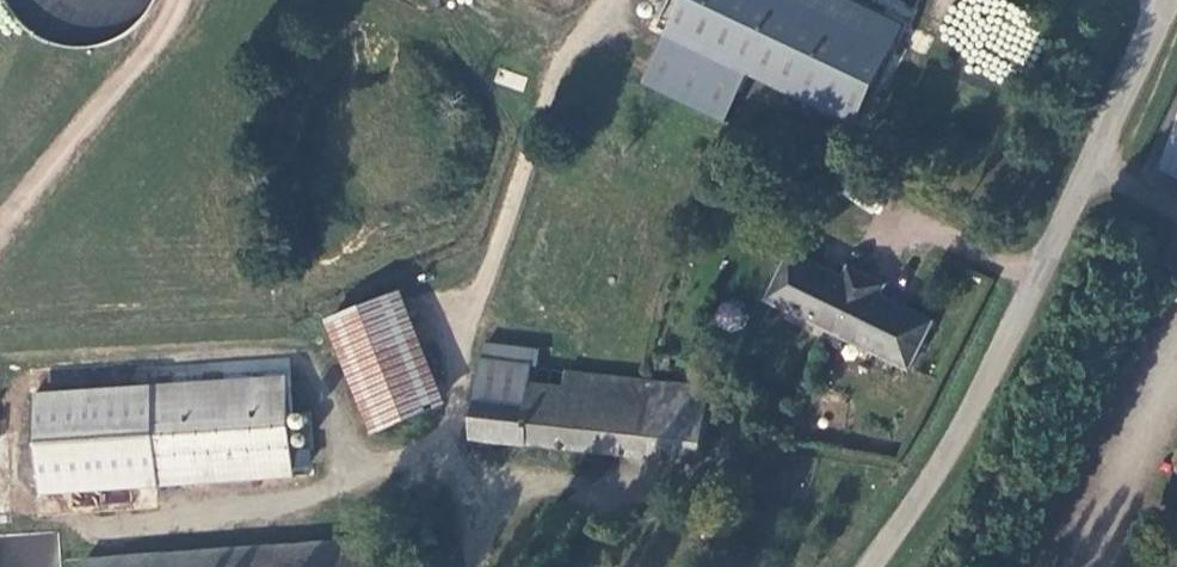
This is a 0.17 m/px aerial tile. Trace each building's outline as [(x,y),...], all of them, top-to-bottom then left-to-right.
[(85,48),(150,28),(155,0),(2,0),(12,34),(85,48)] [(857,0),(696,0),(656,84),(740,123),(762,76),(865,125),(912,26),(857,0)] [(989,22),(1033,41),(1051,0),(1002,0),(989,22)] [(1168,168),(1176,172),(1176,149),(1168,168)] [(778,296),(920,367),(943,321),(891,295),(897,282),(859,263),(852,277),(801,252),(778,296)] [(345,309),(359,355),(379,422),(434,405),(420,352),(400,292),(345,309)] [(534,347),(531,344),(485,341),(483,347),(480,392),(528,398),(530,381),(534,347)] [(477,435),(607,450),(616,377),(567,371),(565,386),(530,381),(528,398),(480,392),(477,435)] [(616,377),(607,450),(703,461),(711,387),(616,377)] [(0,417),(0,495),(303,477),(300,402),(0,417)] [(93,562),(93,566),(383,566),(381,541),(93,562)]
